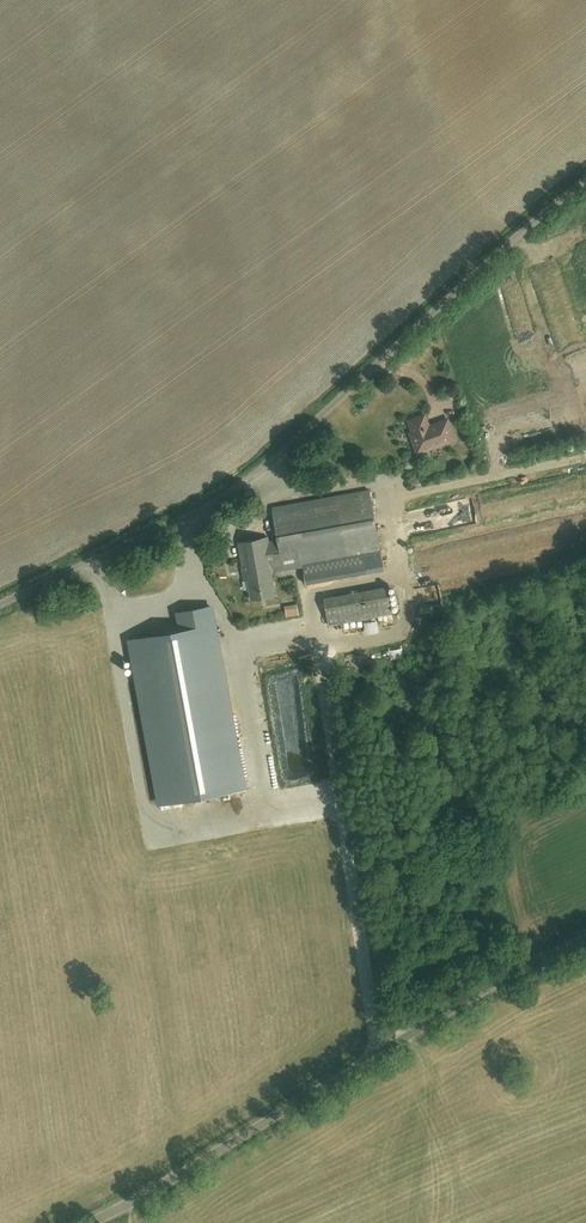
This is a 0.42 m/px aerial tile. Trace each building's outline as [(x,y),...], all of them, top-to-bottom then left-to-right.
[(429,426),(425,415),(409,421),(413,432),(410,433),(416,450),(428,445),(430,448),(455,439),(447,419),(433,424),(434,426),(430,427),(429,426)] [(278,540),(268,542),(267,537),(237,543),(244,581),(248,580),(252,600),(275,596),(271,576),(270,570),(273,569),(282,567),(301,564),(304,582),(305,587),(352,579),(351,573),(383,567),(380,550),(369,491),(272,509),(278,540)] [(483,503),(486,520),(497,519),(495,502),(483,503)] [(410,525),(413,535),(459,524),(455,507),(406,518),(408,526),(410,525)] [(326,589),(327,605),(337,604),(336,588),(326,589)] [(330,623),(394,615),(391,597),(328,605),(330,623)] [(180,631),(130,640),(160,803),(244,788),(211,606),(176,613),(180,631)]
